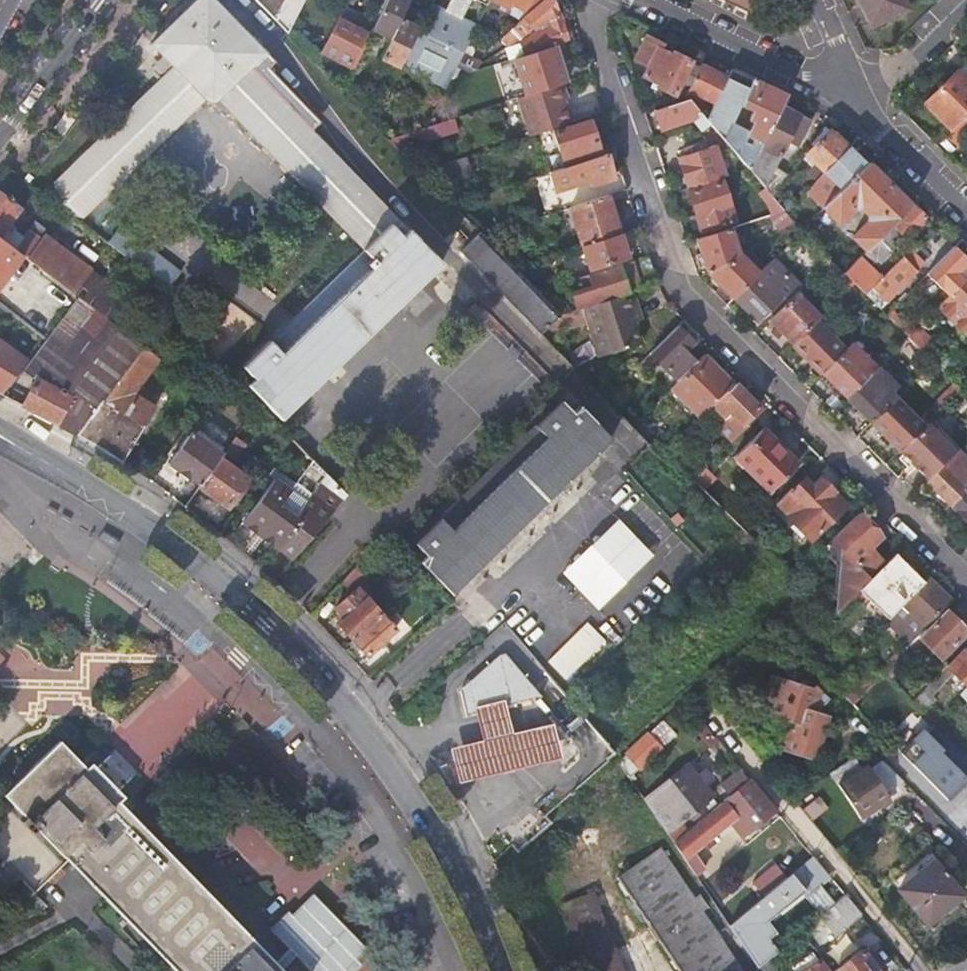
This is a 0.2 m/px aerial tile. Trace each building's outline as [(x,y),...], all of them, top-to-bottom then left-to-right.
[(203,0),(197,0),(152,43),(174,66),(167,73),(165,71),(160,75),(162,78),(48,189),(80,222),(105,197),(107,199),(113,193),(111,191),(136,167),(138,169),(144,163),(142,161),(168,136),(169,138),(175,132),(174,130),(180,124),(182,126),(188,120),(186,118),(206,99),(208,101),(212,103),(216,101),(219,100),(231,112),(229,114),(234,120),(236,117),(249,130),(247,132),(252,138),(254,136),(291,174),(289,176),(295,182),(297,180),(365,249),(390,224),(403,237),(409,231),(250,66),(259,57),(203,0)] [(288,33),(305,0),(256,0),(288,33)] [(374,28),(392,38),(409,5),(411,0),(388,0),(374,28)] [(523,14),(524,10),(529,14),(545,0),(493,0),(523,14)] [(553,0),(545,0),(529,14),(518,23),(523,30),(529,25),(534,30),(548,20),(550,22),(560,17),(553,0)] [(750,14),(756,0),(718,0),(750,14)] [(902,0),(859,0),(870,25),(906,9),(902,0)] [(419,10),(409,5),(392,38),(381,58),(400,68),(420,29),(411,25),(419,10)] [(477,27),(432,5),(420,29),(400,68),(445,90),(477,27)] [(568,39),(560,17),(550,22),(552,28),(532,35),(534,44),(527,46),(528,52),(568,39)] [(365,33),(339,19),(324,50),(350,64),(365,33)] [(650,45),(647,43),(638,59),(642,71),(647,73),(645,76),(659,83),(658,86),(679,97),(685,95),(688,90),(699,67),(691,63),(691,62),(675,54),(673,56),(659,49),(660,46),(651,42),(650,45)] [(539,53),(516,60),(526,94),(568,82),(558,52),(540,57),(539,53)] [(700,65),(699,67),(688,90),(715,104),(728,79),(700,65)] [(748,168),(749,166),(782,104),(786,96),(733,70),(728,79),(715,104),(707,119),(710,124),(748,168)] [(955,74),(925,105),(951,131),(964,118),(966,115),(966,85),(955,74)] [(403,89),(394,84),(389,94),(399,99),(403,89)] [(690,99),(656,110),(662,129),(693,120),(702,131),(710,124),(707,119),(690,99)] [(810,121),(782,104),(749,166),(768,176),(789,137),(798,141),(810,121)] [(76,120),(66,112),(53,129),(63,136),(76,120)] [(455,121),(455,119),(443,124),(393,140),(401,149),(446,133),(446,130),(454,127),(462,151),(491,141),(481,112),(455,121)] [(964,118),(951,131),(944,138),(956,149),(966,138),(966,121),(964,118)] [(591,119),(556,130),(563,151),(552,154),(554,164),(550,165),(552,170),(602,154),(591,119)] [(830,131),(808,155),(825,172),(848,148),(830,131)] [(715,146),(679,158),(689,189),(725,176),(715,146)] [(848,148),(825,172),(842,189),(865,166),(848,148)] [(602,154),(552,170),(551,170),(557,191),(599,177),(600,181),(615,177),(608,152),(602,154)] [(465,157),(438,166),(443,181),(470,173),(465,157)] [(865,166),(842,189),(824,208),(839,223),(854,209),(861,207),(868,213),(866,222),(852,236),(866,250),(892,224),(911,205),(869,163),(865,166)] [(722,182),(690,192),(703,230),(735,219),(722,182)] [(0,193),(0,238),(25,257),(74,294),(91,272),(44,236),(40,241),(28,232),(23,239),(14,232),(16,228),(15,227),(11,224),(22,209),(0,193)] [(609,194),(571,207),(583,245),(621,232),(609,194)] [(775,199),(768,204),(773,214),(784,210),(775,199)] [(499,200),(475,208),(483,232),(506,224),(499,200)] [(892,224),(866,250),(862,254),(869,261),(873,257),(878,262),(904,236),(907,238),(925,219),(914,207),(895,227),(892,224)] [(11,224),(15,227),(26,212),(22,209),(11,224)] [(403,237),(390,224),(365,249),(244,367),(256,379),(249,386),(281,419),(320,381),(321,383),(378,327),(376,326),(420,283),(427,276),(440,263),(409,231),(403,237)] [(121,227),(109,244),(169,288),(181,272),(121,227)] [(698,238),(707,272),(741,253),(742,252),(733,227),(698,238)] [(563,315),(482,232),(461,253),(542,335),(563,315)] [(621,232),(583,245),(590,268),(629,256),(621,232)] [(0,238),(0,290),(25,257),(0,238)] [(953,248),(927,274),(937,283),(932,288),(944,299),(966,276),(966,262),(953,248)] [(707,272),(734,298),(759,273),(741,253),(707,272)] [(586,276),(575,279),(578,290),(574,292),(579,310),(586,308),(631,293),(628,284),(656,273),(650,254),(586,276)] [(881,279),(859,256),(843,272),(853,282),(865,294),(873,286),(881,279)] [(853,282),(843,272),(830,258),(820,268),(845,291),(853,282)] [(901,258),(881,279),(873,286),(887,300),(915,272),(901,258)] [(772,306),(777,311),(797,291),(798,290),(770,262),(759,273),(734,298),(758,321),(772,306)] [(584,271),(573,274),(575,279),(586,276),(584,271)] [(91,272),(74,294),(78,297),(114,324),(131,301),(91,272)] [(427,276),(420,283),(430,292),(407,314),(420,328),(455,295),(442,281),(437,286),(427,276)] [(944,299),(936,308),(964,335),(966,333),(966,276),(944,299)] [(769,319),(794,343),(808,328),(821,316),(797,291),(777,311),(769,319)] [(631,293),(586,308),(595,338),(601,337),(605,354),(640,344),(635,323),(641,320),(633,292),(631,293)] [(47,339),(30,361),(96,410),(144,347),(114,324),(78,297),(47,339)] [(911,313),(900,302),(886,315),(896,325),(908,336),(914,330),(904,320),(911,313)] [(896,325),(886,315),(882,311),(875,318),(888,332),(896,325)] [(692,343),(676,327),(632,371),(639,377),(656,360),(667,370),(663,375),(674,386),(697,363),(685,351),(692,343)] [(794,343),(822,371),(837,356),(845,349),(828,332),(820,340),(808,328),(794,343)] [(914,343),(908,336),(897,346),(904,353),(914,343)] [(0,342),(0,363),(16,374),(26,362),(0,342)] [(144,347),(96,411),(78,435),(102,450),(123,462),(158,407),(134,393),(160,359),(144,347)] [(840,391),(846,397),(877,366),(863,353),(849,367),(837,356),(822,371),(818,375),(837,394),(840,391)] [(705,355),(697,363),(674,386),(670,389),(699,417),(710,405),(732,383),(705,355)] [(0,363),(0,390),(6,393),(18,377),(16,374),(0,363)] [(846,397),(871,422),(887,406),(882,401),(897,385),(877,366),(846,397)] [(96,411),(37,380),(24,407),(54,422),(78,435),(96,411)] [(757,408),(732,383),(710,405),(723,418),(729,412),(741,424),(757,408)] [(871,422),(898,450),(924,425),(896,397),(887,406),(871,422)] [(572,413),(560,400),(414,542),(427,555),(420,561),(452,593),(490,556),(491,557),(611,440),(579,406),(572,413)] [(249,422),(226,455),(236,462),(259,429),(249,422)] [(898,450),(926,479),(954,451),(926,423),(924,425),(898,450)] [(762,427),(732,456),(768,492),(796,463),(762,427)] [(226,455),(193,433),(169,464),(201,487),(221,461),(226,455)] [(950,506),(966,488),(966,464),(954,451),(926,479),(925,481),(950,506)] [(221,461),(201,487),(228,507),(249,480),(221,461)] [(297,495),(275,478),(243,522),(294,558),(347,493),(321,468),(297,495)] [(791,487),(774,504),(786,515),(784,517),(810,541),(846,504),(819,477),(811,485),(803,477),(792,489),(791,487)] [(966,523),(966,488),(950,506),(966,523)] [(880,536),(857,513),(832,538),(867,575),(881,560),(869,547),(880,536)] [(621,515),(564,569),(600,606),(657,552),(621,515)] [(384,553),(375,546),(343,583),(350,590),(384,553)] [(894,553),(852,594),(881,622),(900,603),(922,581),(894,553)] [(926,577),(922,581),(900,603),(922,625),(948,599),(926,577)] [(382,614),(359,588),(338,607),(345,617),(339,622),(354,639),(382,614)] [(401,597),(382,614),(354,639),(368,655),(396,630),(388,621),(408,604),(401,597)] [(944,608),(917,635),(938,656),(962,633),(962,627),(944,608)] [(550,656),(568,677),(609,639),(591,619),(550,656)] [(917,635),(907,625),(894,637),(904,648),(917,635)] [(881,638),(873,629),(862,641),(869,649),(881,638)] [(941,667),(934,674),(910,698),(921,709),(931,700),(927,696),(952,670),(966,683),(966,682),(966,653),(962,648),(945,664),(945,663),(941,667)] [(538,699),(504,657),(497,659),(459,692),(464,717),(473,715),(490,711),(503,708),(538,700),(538,699)] [(897,667),(891,661),(882,670),(888,676),(897,667)] [(936,662),(929,669),(934,674),(941,667),(936,662)] [(823,704),(830,698),(816,685),(813,688),(774,675),(763,711),(791,720),(782,748),(814,759),(828,714),(817,710),(819,703),(823,704)] [(490,711),(473,715),(473,717),(479,743),(448,750),(456,784),(558,760),(550,726),(509,736),(503,708),(490,711)] [(913,760),(949,799),(966,782),(966,750),(936,717),(915,737),(925,749),(913,760)] [(651,728),(626,751),(642,768),(667,745),(651,728)] [(61,742),(6,795),(41,831),(67,858),(173,967),(176,970),(283,970),(277,965),(144,828),(102,784),(61,742)] [(864,762),(835,783),(860,818),(889,799),(885,792),(903,781),(879,757),(866,766),(864,762)] [(645,800),(673,841),(684,832),(678,825),(691,814),(695,818),(706,809),(703,804),(713,796),(688,765),(645,800)] [(750,779),(741,767),(721,783),(730,795),(750,779)] [(673,841),(694,874),(705,868),(695,851),(705,843),(709,848),(717,842),(713,837),(731,823),(742,837),(776,810),(750,779),(730,795),(684,832),(673,841)] [(660,849),(617,877),(679,970),(741,970),(701,911),(706,907),(698,896),(694,899),(660,849)] [(962,893),(933,859),(898,888),(934,929),(953,913),(951,911),(961,903),(956,898),(962,893)] [(753,880),(764,894),(787,876),(775,862),(753,880)] [(764,894),(728,924),(756,966),(784,943),(774,930),(760,941),(747,922),(759,912),(766,920),(804,888),(791,872),(787,876),(764,894)] [(836,937),(863,915),(845,893),(818,915),(836,937)] [(591,894),(563,905),(588,970),(621,970),(591,894)] [(283,970),(291,970),(295,967),(299,970),(367,970),(322,923),(306,906),(269,940),(286,958),(277,965),(283,970)] [(832,970),(879,970),(862,948),(832,970)] [(759,970),(779,970),(769,957),(756,967),(759,970)] [(806,962),(801,965),(805,970),(803,970),(828,970),(819,959),(809,966),(806,962)]
